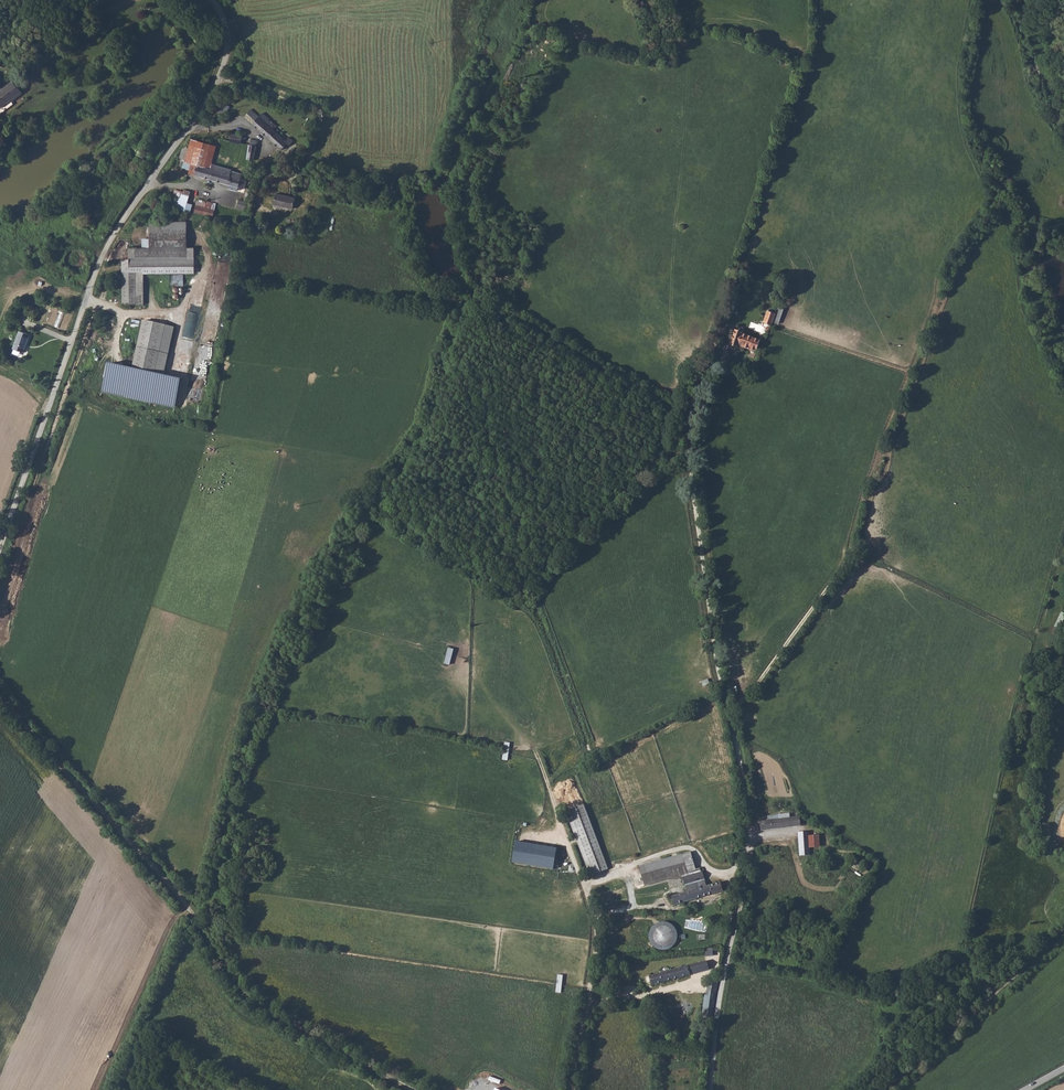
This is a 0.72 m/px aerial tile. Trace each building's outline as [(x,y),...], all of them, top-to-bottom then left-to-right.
[(21,94),(12,82),(0,92),(0,110),(21,94)] [(219,111),(224,104),(218,98),(213,105),(219,111)] [(256,119),(252,115),(248,120),(257,129),(255,131),(256,132),(266,121),(260,116),(256,119)] [(266,121),(256,132),(283,157),(289,149),(269,131),(272,127),(266,121)] [(227,142),(238,145),(239,138),(228,136),(227,142)] [(187,176),(193,177),(196,167),(205,169),(207,164),(211,147),(189,141),(188,147),(182,152),(179,164),(183,166),(182,170),(188,172),(187,176)] [(242,141),(241,145),(248,147),(245,161),(250,162),(254,143),(242,141)] [(193,177),(226,187),(231,173),(227,172),(227,170),(207,164),(205,169),(196,167),(193,177)] [(226,187),(236,189),(242,191),(244,184),(239,183),(241,176),(231,173),(226,187)] [(236,212),(243,214),(251,185),(246,184),(241,204),(238,203),(236,212)] [(189,194),(181,191),(175,210),(182,212),(189,194)] [(273,195),(270,206),(289,210),(292,199),(273,195)] [(210,221),(213,209),(194,203),(190,215),(210,221)] [(189,248),(182,248),(183,223),(146,223),(146,239),(141,239),(141,249),(126,249),(126,273),(119,273),(120,306),(139,306),(140,283),(133,283),(133,273),(189,272),(189,248)] [(166,287),(180,287),(180,276),(167,276),(166,287)] [(779,324),(784,308),(779,306),(774,322),(779,324)] [(766,326),(770,315),(762,312),(758,323),(766,326)] [(136,350),(158,353),(161,325),(139,323),(136,350)] [(171,326),(161,325),(158,353),(136,350),(134,371),(165,375),(171,326)] [(738,335),(730,332),(725,347),(732,350),(733,347),(744,352),(744,351),(751,353),(755,343),(748,341),(749,340),(738,336),(738,335)] [(27,336),(18,333),(12,351),(21,354),(27,336)] [(196,360),(190,384),(204,388),(211,364),(196,360)] [(1063,620),(1063,613),(1061,612),(1052,633),(1058,635),(1063,620)] [(449,647),(444,663),(450,665),(454,649),(449,647)] [(590,878),(609,870),(584,806),(565,812),(590,878)] [(769,825),(756,826),(757,836),(800,832),(800,823),(790,823),(789,819),(777,819),(777,818),(769,818),(769,825)] [(796,849),(805,848),(804,837),(795,838),(796,849)] [(516,843),(512,864),(554,871),(557,850),(516,843)] [(796,849),(797,862),(807,861),(805,848),(796,849)] [(671,877),(671,880),(681,878),(688,876),(686,866),(689,865),(688,859),(680,861),(679,855),(639,865),(643,884),(671,877)] [(700,889),(697,874),(688,876),(681,878),(684,893),(666,898),(668,906),(716,894),(714,885),(700,889)] [(649,939),(651,943),(654,947),(659,949),(663,949),(668,948),(672,946),(675,942),(677,938),(677,933),(676,928),(673,924),(669,922),(664,920),(660,921),(655,922),(652,926),(649,930),(648,934),(649,939)] [(714,955),(712,948),(704,949),(705,956),(714,955)] [(688,967),(650,978),(652,987),(691,976),(691,975),(695,974),(696,974),(710,970),(709,966),(708,966),(707,963),(688,968),(688,967)]
